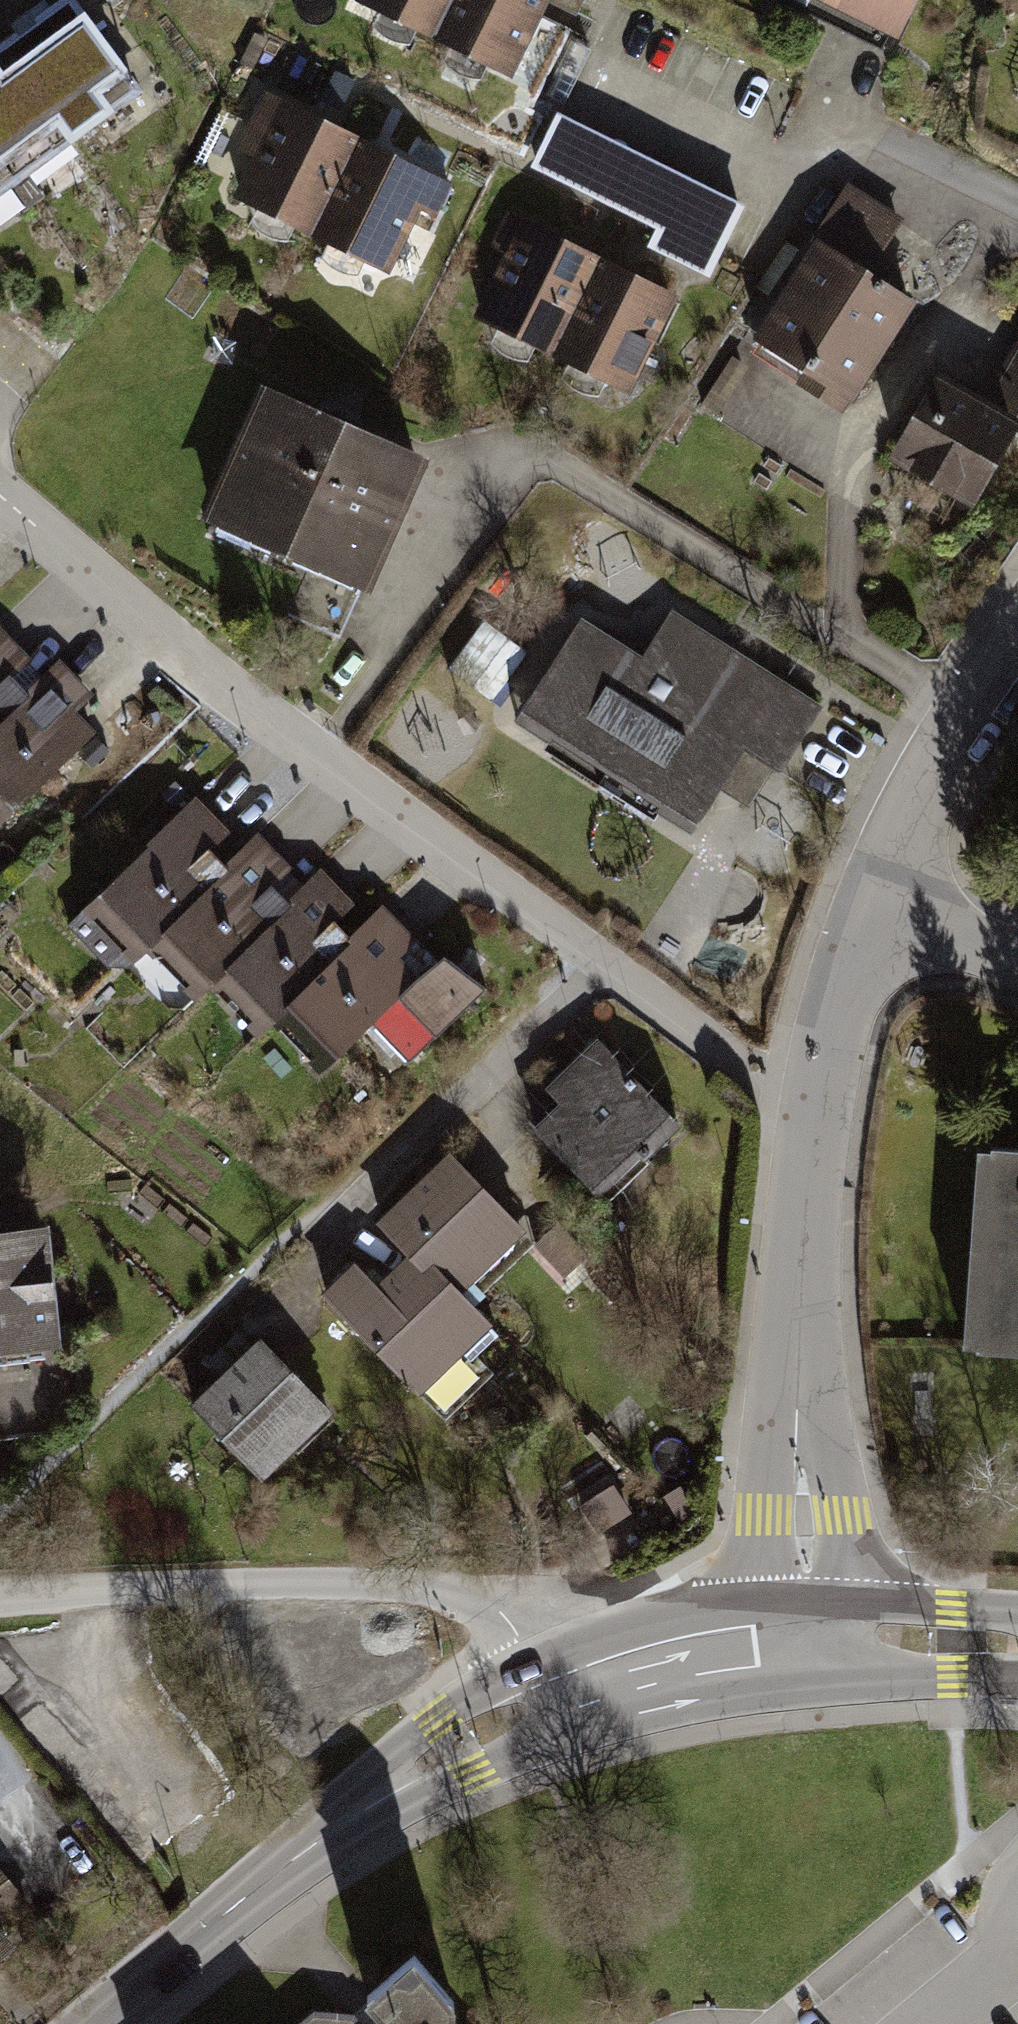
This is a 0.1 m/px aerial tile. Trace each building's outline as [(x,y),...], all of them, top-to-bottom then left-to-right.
[(95,0),(59,0),(0,45),(0,207),(160,86),(95,0)] [(355,13),(433,54),(461,0),(361,0),(355,13)] [(557,0),(461,0),(433,54),(510,93),(557,0)] [(892,54),(918,0),(780,0),(892,54)] [(363,148),(271,103),(226,197),(315,241),(363,148)] [(746,207),(567,119),(538,177),(655,234),(649,248),(711,278),(746,207)] [(392,280),(440,187),(363,148),(315,241),(392,280)] [(950,256),(842,190),(744,349),(853,416),(950,256)] [(607,266),(521,217),(467,320),(553,364),(607,266)] [(625,405),(680,307),(607,266),(553,364),(625,405)] [(1017,440),(1017,324),(983,388),(949,369),(897,463),(970,503),(1007,435),(1017,440)] [(418,465),(259,397),(204,524),(363,592),(418,465)] [(670,607),(635,660),(585,628),(518,730),(686,838),(738,759),(784,789),(834,714),(670,607)] [(3,616),(0,619),(0,730),(59,670),(3,616)] [(0,730),(0,786),(26,811),(113,723),(59,670),(0,730)] [(193,798),(81,912),(136,967),(161,941),(249,853),(193,798)] [(323,891),(266,835),(249,853),(161,941),(218,997),(238,978),(323,891)] [(389,920),(341,873),(323,891),(238,978),(285,1024),(389,920)] [(412,1070),(492,988),(449,946),(432,963),(389,920),(285,1024),(334,1072),(373,1032),(412,1070)] [(601,1191),(677,1118),(597,1036),(545,1086),(562,1104),(539,1127),(601,1191)] [(1017,1352),(1017,1148),(983,1146),(973,1350),(1017,1352)] [(382,1217),(407,1242),(463,1298),(530,1231),(449,1150),(382,1217)] [(59,1225),(0,1231),(0,1422),(80,1414),(59,1225)] [(491,1325),(463,1298),(407,1242),(374,1274),(351,1251),(314,1289),(421,1396),(491,1325)] [(333,1421),(262,1344),(190,1408),(267,1485),(333,1421)] [(48,1918),(0,1864),(0,1960),(48,1918)] [(446,2001),(405,1953),(356,1996),(379,2023),(445,2023),(446,2001)] [(346,2013),(307,2010),(290,2023),(356,2023),(346,2013)]
